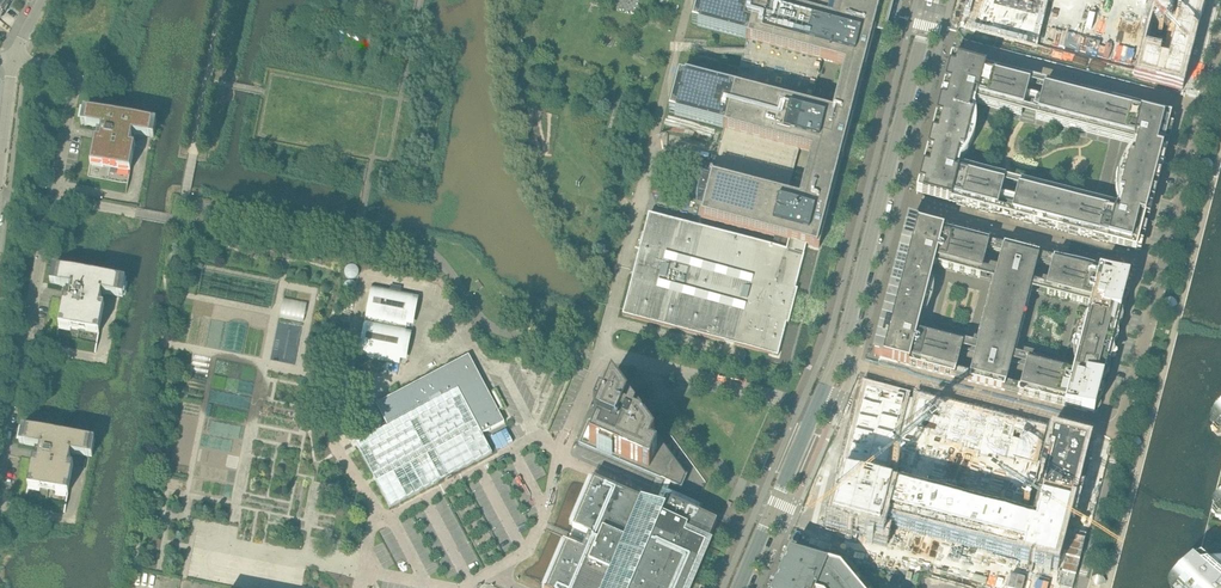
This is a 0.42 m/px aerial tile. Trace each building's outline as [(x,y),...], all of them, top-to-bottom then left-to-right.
[(9,5),(12,0),(0,0),(0,9),(4,12),(9,5)] [(786,250),(778,248),(649,214),(638,254),(637,259),(634,271),(633,275),(624,309),(622,316),(649,323),(684,332),(724,342),(734,345),(769,354),(778,356),(786,323),(788,323),(797,288),(795,288),(806,245),(819,248),(829,208),(827,207),(840,159),(842,159),(852,119),(850,118),(863,70),(865,70),(875,33),(875,32),(884,34),(889,17),(890,17),(891,17),(891,16),(892,16),(893,16),(893,15),(894,14),(894,13),(894,12),(894,11),(893,10),(893,9),(892,9),(891,8),(892,8),(893,8),(894,8),(895,7),(896,6),(896,5),(896,4),(896,3),(896,2),(895,2),(895,1),(894,1),(894,0),(893,0),(699,0),(692,24),(698,26),(698,27),(747,40),(734,88),(686,76),(685,77),(679,75),(670,113),(676,114),(675,116),(724,128),(719,146),(716,160),(713,169),(704,167),(696,199),(705,201),(701,217),(780,238),(789,240),(786,250)] [(960,28),(1036,47),(1139,74),(1145,53),(1150,34),(1151,30),(1154,18),(1158,0),(967,0),(961,24),(960,25),(960,28)] [(1139,74),(1178,84),(1198,7),(1200,0),(1158,0),(1154,18),(1151,30),(1150,34),(1145,53),(1139,74)] [(1171,115),(1044,82),(1040,98),(1027,94),(1031,79),(951,58),(916,193),(996,214),(1000,199),(1014,202),(1010,217),(1136,250),(1136,248),(1142,250),(1151,217),(1145,216),(1146,210),(1152,212),(1166,157),(1160,155),(1162,149),(1168,151),(1176,118),(1170,117),(1171,115)] [(83,136),(76,173),(128,183),(129,180),(131,171),(135,146),(131,146),(133,134),(150,137),(153,138),(154,138),(156,123),(153,122),(88,110),(87,110),(84,109),(83,110),(81,124),(84,125),(97,127),(102,128),(100,139),(95,139),(83,136)] [(916,330),(917,325),(923,317),(928,309),(931,299),(933,289),(933,279),(931,270),(932,265),(993,281),(993,279),(996,280),(997,274),(996,274),(1003,248),(1002,247),(1003,246),(914,223),(909,221),(874,356),(880,358),(968,381),(968,379),(969,379),(976,353),(977,353),(978,348),(976,347),(976,345),(916,330)] [(993,281),(976,345),(976,347),(978,348),(977,353),(976,353),(969,379),(968,379),(968,381),(1005,390),(1005,388),(1004,388),(1011,362),(1010,361),(1012,356),(1014,357),(1015,355),(1031,291),(1032,289),(1029,288),(1030,283),(1031,283),(1038,257),(1039,257),(1039,255),(1003,246),(1002,247),(1003,248),(996,274),(997,274),(996,280),(993,279),(993,281)] [(1005,388),(1005,390),(1094,413),(1103,379),(1120,311),(1129,278),(1039,255),(1039,257),(1038,257),(1031,283),(1030,283),(1029,288),(1032,289),(1031,291),(1091,306),(1090,310),(1083,318),(1079,327),(1075,336),(1074,346),(1074,356),(1075,366),(1074,370),(1015,355),(1014,357),(1012,356),(1010,361),(1011,362),(1004,388),(1005,388)] [(52,296),(45,333),(97,343),(98,343),(100,334),(105,306),(100,305),(102,293),(119,297),(122,297),(123,297),(126,281),(124,281),(122,281),(69,270),(57,268),(53,267),(53,268),(50,283),(54,284),(66,286),(71,287),(69,299),(64,298),(52,296)] [(399,363),(413,292),(372,284),(358,355),(399,363)] [(281,317),(306,320),(308,300),(283,298),(281,317)] [(504,422),(468,355),(376,404),(388,426),(354,444),(388,508),(492,453),(482,434),(504,422)] [(611,382),(594,423),(589,421),(588,422),(590,422),(580,445),(680,488),(686,476),(641,415),(641,414),(640,412),(638,418),(636,421),(633,419),(635,414),(633,411),(630,408),(629,410),(625,408),(627,404),(611,382)] [(866,386),(831,522),(879,534),(883,519),(944,535),(959,539),(1054,564),(1086,444),(866,386)] [(370,432),(372,432),(374,432),(376,431),(377,430),(379,429),(380,427),(381,425),(381,424),(382,422),(382,420),(381,418),(381,416),(380,414),(379,413),(377,412),(376,411),(374,410),(372,409),(370,409),(368,409),(366,410),(364,411),(363,412),(361,413),(360,415),(359,417),(359,419),(359,421),(359,423),(359,425),(360,427),(361,428),(363,430),(364,431),(366,432),(368,432),(370,432)] [(21,456),(14,493),(66,503),(67,503),(68,494),(73,471),(74,466),(69,465),(71,453),(87,456),(88,456),(89,456),(92,457),(95,441),(92,440),(41,431),(26,428),(22,427),(22,428),(19,443),(23,444),(34,446),(35,446),(40,447),(38,459),(33,458),(21,456)] [(499,447),(511,442),(509,437),(506,438),(503,432),(494,436),(499,447)] [(716,523),(667,502),(666,502),(668,503),(664,510),(642,501),(642,500),(592,479),(592,480),(593,480),(573,528),(588,535),(585,543),(582,550),(566,543),(547,587),(689,587),(716,523)] [(840,567),(789,554),(774,587),(857,587),(840,567)] [(1175,587),(1220,587),(1220,568),(1216,569),(1207,569),(1207,567),(1199,561),(1198,561),(1197,562),(1191,565),(1175,587)]
